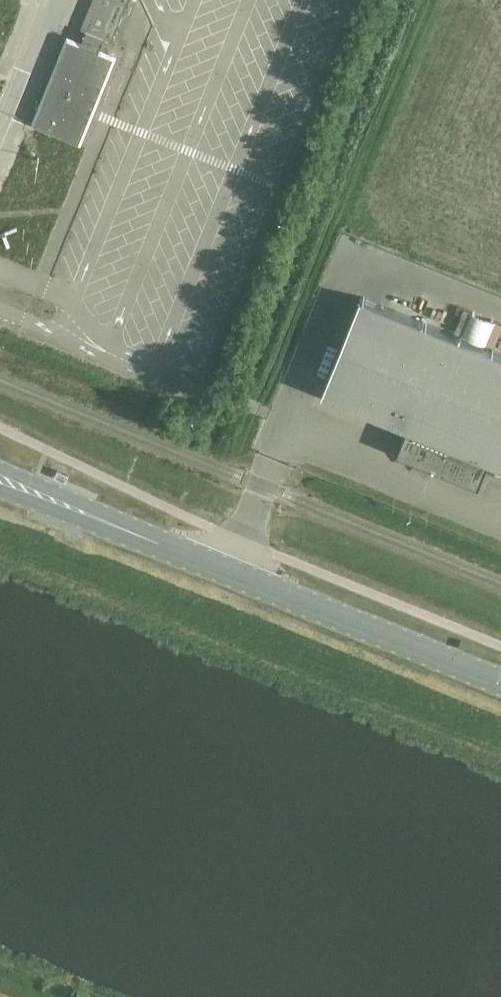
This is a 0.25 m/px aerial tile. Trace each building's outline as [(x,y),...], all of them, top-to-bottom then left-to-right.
[(129,0),(93,0),(82,28),(87,30),(81,45),(76,43),(50,108),(43,105),(35,124),(76,141),(90,104),(94,106),(113,58),(99,52),(105,37),(112,40),(129,0)] [(361,297),(322,392),(408,427),(397,452),(416,459),(425,470),(431,465),(479,485),(489,460),(495,462),(491,472),(500,476),(500,354),(361,297)]
